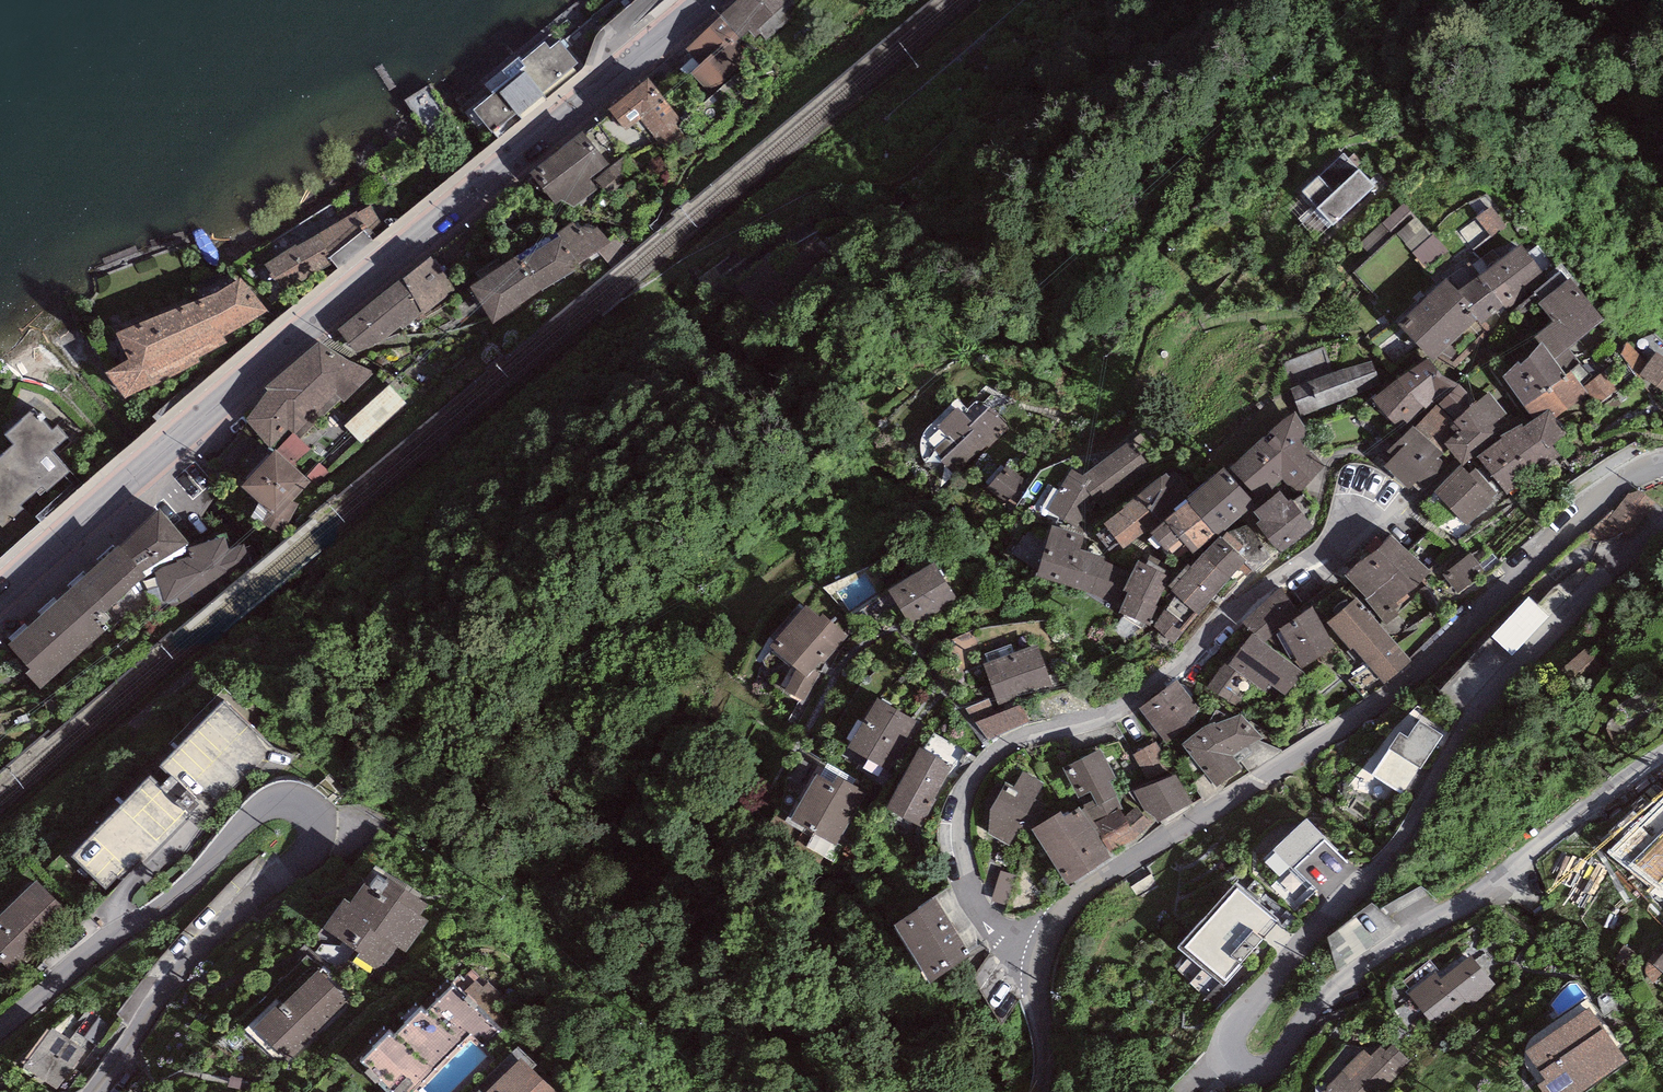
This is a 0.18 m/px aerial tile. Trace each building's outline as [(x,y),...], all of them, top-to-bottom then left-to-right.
[(757,53),(806,7),(799,0),(737,0),(721,15),(757,53)] [(757,53),(721,15),(686,49),(700,64),(690,74),(711,97),(757,53)] [(559,41),(551,48),(545,41),(522,60),(519,55),(485,83),(494,93),(474,110),(498,139),(577,73),(572,67),(577,63),(559,41)] [(648,78),(608,109),(626,131),(641,119),(666,150),(690,132),(648,78)] [(583,129),(529,172),(554,205),(562,200),(574,206),(601,187),(595,179),(611,166),(583,129)] [(611,166),(595,179),(601,187),(604,190),(635,164),(626,153),(611,166)] [(1319,176),(1302,191),(1333,225),(1375,188),(1359,170),(1334,193),(1319,176)] [(1404,203),(1384,221),(1382,222),(1394,236),(1396,235),(1428,271),(1448,253),(1404,203)] [(297,244),(265,265),(283,295),(334,265),(329,259),(365,231),(373,240),(384,230),(373,205),(359,214),(356,211),(298,246),(297,244)] [(1492,205),(1477,217),(1492,237),(1508,225),(1492,205)] [(587,213),(557,234),(580,265),(598,252),(597,251),(611,242),(608,239),(587,213)] [(1382,222),(1359,243),(1371,257),(1394,236),(1382,222)] [(615,233),(608,239),(611,242),(597,251),(598,252),(610,267),(629,250),(615,233)] [(557,234),(514,257),(538,292),(580,265),(557,234)] [(1550,280),(1520,243),(1480,275),(1504,305),(1509,312),(1550,280)] [(431,257),(403,279),(422,313),(423,315),(456,290),(431,257)] [(538,292),(514,257),(470,287),(493,324),(538,292)] [(1481,323),(1504,305),(1480,275),(1457,292),(1478,319),(1481,323)] [(1604,319),(1570,277),(1568,279),(1539,302),(1554,321),(1534,337),(1540,344),(1542,343),(1554,358),(1569,347),(1604,319)] [(198,300),(117,333),(129,358),(105,374),(124,398),(201,363),(199,358),(227,343),(224,336),(269,310),(241,278),(198,300)] [(1457,292),(1446,278),(1400,324),(1433,360),(1478,319),(1457,292)] [(402,329),(422,313),(403,279),(337,329),(358,356),(374,344),(399,325),(402,329)] [(1627,341),(1620,354),(1639,376),(1647,364),(1627,341)] [(348,361),(318,342),(265,386),(268,391),(245,421),(274,451),(291,466),(309,448),(300,438),(342,400),(348,407),(381,374),(348,361)] [(1542,343),(1540,344),(1520,364),(1518,362),(1502,376),(1525,407),(1571,372),(1580,364),(1569,347),(1554,358),(1542,343)] [(1656,352),(1647,364),(1639,376),(1662,389),(1662,356),(1656,352)] [(1426,359),(1398,378),(1429,412),(1459,385),(1441,375),(1426,359)] [(1372,360),(1291,388),(1301,415),(1382,387),(1372,360)] [(1584,387),(1571,372),(1525,407),(1531,416),(1549,406),(1558,417),(1590,397),(1597,406),(1616,390),(1601,374),(1584,387)] [(1415,429),(1429,412),(1398,378),(1372,400),(1396,427),(1403,419),(1412,426),(1415,429)] [(367,444),(412,407),(394,385),(349,423),(367,444)] [(1477,402),(1459,385),(1429,412),(1415,429),(1443,454),(1449,449),(1445,444),(1456,434),(1450,427),(1456,423),(1452,421),(1477,402)] [(1514,421),(1488,393),(1477,402),(1452,421),(1456,423),(1450,427),(1456,434),(1445,444),(1449,449),(1461,464),(1464,464),(1473,458),(1470,452),(1514,421)] [(958,407),(938,426),(948,437),(934,451),(942,459),(941,460),(962,481),(1013,431),(990,407),(973,423),(958,407)] [(38,487),(44,490),(68,464),(56,452),(69,437),(57,424),(50,427),(43,420),(46,414),(41,409),(34,415),(29,412),(7,432),(16,442),(0,455),(0,519),(38,487)] [(1556,418),(1549,410),(1524,427),(1522,423),(1500,435),(1502,439),(1477,457),(1508,497),(1564,461),(1552,445),(1567,434),(1554,419),(1556,418)] [(1309,432),(1295,412),(1231,468),(1263,504),(1280,491),(1288,502),(1292,499),(1302,492),(1325,467),(1300,440),(1309,432)] [(1415,429),(1412,426),(1388,453),(1392,457),(1384,466),(1409,489),(1418,480),(1425,487),(1445,464),(1438,458),(1443,454),(1415,429)] [(1083,476),(1071,469),(1047,509),(1078,528),(1094,503),(1099,506),(1151,468),(1130,441),(1083,476)] [(291,466),(274,451),(242,486),(267,509),(259,525),(279,531),(283,518),(290,519),(297,505),(291,501),(310,482),(291,466)] [(1031,484),(1005,465),(989,487),(1015,506),(1031,484)] [(1496,494),(1475,469),(1469,473),(1464,467),(1459,466),(1434,492),(1467,526),(1495,501),(1492,497),(1496,494)] [(1256,503),(1223,467),(1187,500),(1189,502),(1216,532),(1219,535),(1256,503)] [(1166,471),(1138,497),(1160,522),(1193,492),(1176,472),(1171,476),(1166,471)] [(1288,502),(1280,491),(1263,504),(1253,512),(1260,520),(1257,523),(1281,553),(1314,528),(1292,499),(1288,502)] [(1160,522),(1138,497),(1103,523),(1123,549),(1160,522)] [(1193,554),(1216,532),(1189,502),(1150,533),(1171,555),(1184,544),(1193,554)] [(159,508),(120,547),(142,572),(189,543),(159,508)] [(1083,537),(1052,526),(1036,576),(1092,594),(1120,606),(1127,591),(1124,590),(1132,572),(1103,560),(1104,557),(1079,548),(1083,537)] [(1430,574),(1392,534),(1346,575),(1367,598),(1365,600),(1387,625),(1400,614),(1396,610),(1410,597),(1408,594),(1416,587),(1430,574)] [(1220,536),(1203,554),(1230,578),(1246,560),(1220,536)] [(179,597),(182,605),(223,590),(231,585),(228,575),(252,567),(244,544),(228,549),(224,537),(188,549),(190,555),(176,560),(177,564),(153,572),(164,602),(179,597)] [(119,545),(7,644),(30,670),(26,674),(40,690),(105,632),(96,621),(146,576),(142,572),(120,547),(119,545)] [(1485,572),(1470,553),(1443,575),(1458,594),(1485,572)] [(1198,614),(1230,578),(1203,554),(1191,567),(1187,564),(1167,587),(1195,611),(1198,614)] [(1171,576),(1137,561),(1132,572),(1124,590),(1127,591),(1120,606),(1118,611),(1148,625),(1171,576)] [(934,562),(888,589),(913,630),(958,602),(934,562)] [(1303,614),(1280,587),(1243,621),(1253,634),(1264,643),(1276,634),(1303,614)] [(1550,616),(1528,596),(1490,637),(1512,657),(1550,616)] [(1413,661),(1356,598),(1327,624),(1350,649),(1352,647),(1386,685),(1413,661)] [(849,636),(822,613),(820,617),(807,604),(770,646),(796,670),(784,691),(802,702),(821,675),(816,670),(849,636)] [(1313,607),(1303,614),(1276,634),(1291,659),(1294,657),(1302,668),(1336,646),(1313,607)] [(1185,624),(1165,610),(1153,626),(1173,644),(1189,627),(1185,624)] [(1198,614),(1195,611),(1185,624),(1189,627),(1198,614)] [(1264,643),(1253,634),(1227,666),(1225,663),(1206,687),(1238,706),(1244,700),(1237,696),(1247,680),(1265,692),(1270,684),(1286,696),(1306,674),(1264,643)] [(1038,645),(983,664),(997,705),(1052,686),(1038,645)] [(1606,667),(1586,646),(1562,668),(1583,690),(1606,667)] [(1139,708),(1169,744),(1192,728),(1204,712),(1177,681),(1139,708)] [(909,716),(877,698),(848,748),(881,767),(900,733),(910,739),(920,722),(909,716)] [(1022,705),(975,722),(988,741),(1030,722),(1022,705)] [(1201,728),(1182,745),(1216,787),(1243,768),(1233,755),(1264,738),(1241,714),(1230,718),(1216,710),(1210,724),(1201,728)] [(1443,735),(1419,720),(1408,737),(1400,731),(1372,775),(1404,795),(1443,735)] [(141,809),(57,888),(93,926),(249,781),(211,741),(149,799),(157,808),(148,816),(141,809)] [(1157,741),(1133,755),(1149,785),(1133,792),(1144,812),(1156,821),(1158,823),(1193,804),(1157,741)] [(954,765),(919,747),(887,811),(921,828),(954,765)] [(1101,748),(1063,768),(1083,806),(1080,808),(1091,827),(1121,811),(1124,810),(1109,782),(1117,778),(1101,748)] [(1043,783),(1023,771),(1014,787),(1005,782),(990,810),(988,833),(1009,845),(1043,783)] [(858,787),(837,775),(833,783),(817,774),(790,820),(836,846),(866,794),(857,789),(858,787)] [(1606,851),(1662,895),(1662,798),(1606,851)] [(1137,838),(1156,821),(1144,812),(1143,814),(1137,807),(1125,815),(1121,811),(1091,827),(1108,854),(1137,838)] [(1061,810),(1031,829),(1067,886),(1111,858),(1108,854),(1091,827),(1080,808),(1066,817),(1061,810)] [(1347,860),(1306,819),(1264,860),(1281,878),(1270,888),(1295,912),(1347,860)] [(1016,876),(1000,871),(990,901),(1005,906),(1016,876)] [(35,881),(0,917),(0,957),(20,977),(76,920),(35,881)] [(1279,921),(1234,882),(1178,948),(1223,986),(1279,921)] [(1382,906),(1327,925),(1342,964),(1382,949),(1373,925),(1434,902),(1428,887),(1381,904),(1382,906)] [(430,940),(384,911),(390,902),(374,892),(368,902),(362,901),(352,915),(354,921),(349,924),(343,920),(321,955),(353,975),(344,988),(372,1005),(387,981),(399,989),(430,940)] [(935,897),(894,926),(930,983),(970,958),(935,897)] [(1661,955),(1651,951),(1644,970),(1652,983),(1662,972),(1662,953),(1661,955)] [(1436,971),(1407,993),(1432,1026),(1464,1001),(1469,1006),(1496,986),(1472,955),(1442,979),(1436,971)] [(319,967),(248,1028),(280,1065),(351,1004),(319,967)] [(360,1061),(368,1069),(364,1072),(385,1091),(419,1091),(471,1035),(485,1047),(502,1032),(453,986),(424,1011),(420,1007),(394,1035),(390,1031),(360,1061)] [(1589,1007),(1525,1051),(1545,1079),(1538,1085),(1543,1091),(1582,1091),(1627,1061),(1589,1007)] [(85,1051),(53,1026),(24,1063),(57,1088),(85,1051)] [(1392,1045),(1386,1051),(1381,1047),(1372,1057),(1363,1049),(1323,1091),(1383,1091),(1411,1062),(1392,1045)] [(520,1058),(487,1091),(554,1091),(520,1058)]
